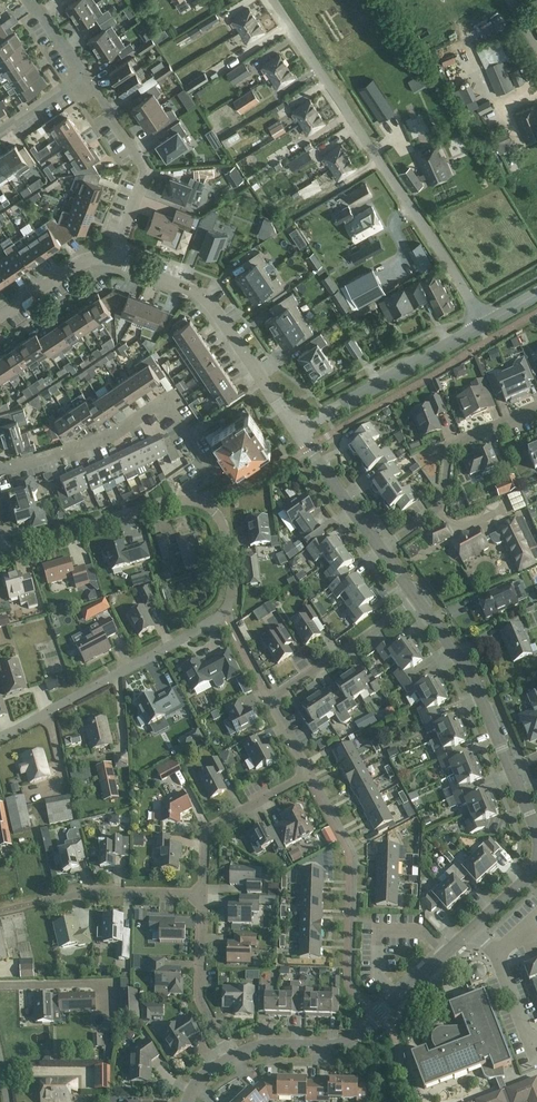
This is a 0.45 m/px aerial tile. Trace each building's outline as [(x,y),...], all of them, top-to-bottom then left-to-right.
[(96,2),(95,0),(77,0),(66,8),(73,18),(96,2)] [(206,0),(194,0),(191,2),(196,11),(208,3),(206,0)] [(99,24),(112,16),(108,9),(103,12),(96,2),(73,18),(80,28),(95,18),(99,24)] [(240,32),(257,21),(249,9),(231,20),(240,32)] [(26,10),(14,18),(19,25),(30,17),(26,10)] [(215,13),(198,24),(199,25),(188,32),(188,31),(175,39),(178,44),(196,33),(197,35),(207,29),(206,28),(219,20),(215,13)] [(112,16),(99,24),(104,31),(88,41),(95,51),(113,39),(106,29),(117,22),(112,16)] [(257,21),(240,32),(247,44),(265,33),(257,21)] [(19,44),(12,34),(9,36),(4,30),(0,33),(0,57),(19,44)] [(132,43),(141,38),(137,32),(129,37),(132,43)] [(113,39),(95,51),(102,62),(117,51),(122,58),(135,49),(130,42),(126,45),(119,35),(113,39)] [(140,54),(155,44),(151,38),(137,48),(140,54)] [(26,54),(19,44),(0,57),(0,68),(1,71),(26,54)] [(8,80),(33,64),(26,54),(1,71),(8,80)] [(270,78),(287,66),(279,54),(262,66),(270,78)] [(117,83),(135,71),(132,65),(136,63),(132,58),(109,73),(117,83)] [(514,87),(502,60),(486,67),(498,94),(514,87)] [(162,62),(151,70),(158,80),(173,70),(169,64),(165,67),(162,62)] [(234,83),(250,72),(244,62),(227,73),(234,83)] [(15,90),(39,74),(33,64),(8,80),(15,90)] [(287,66),(270,78),(278,90),(295,79),(287,66)] [(524,83),(518,69),(509,73),(515,86),(524,83)] [(135,71),(117,83),(124,94),(147,79),(143,73),(139,76),(135,71)] [(415,93),(436,81),(430,71),(409,84),(415,93)] [(185,84),(190,91),(209,79),(204,73),(185,84)] [(39,74),(15,90),(22,101),(46,84),(39,74)] [(235,84),(237,89),(256,82),(254,76),(235,84)] [(393,111),(372,80),(358,89),(378,121),(393,111)] [(138,120),(162,104),(157,97),(161,92),(155,84),(141,94),(144,99),(132,107),(135,112),(134,114),(138,120)] [(466,85),(459,89),(466,103),(466,102),(473,99),(466,85)] [(177,93),(181,99),(189,94),(185,88),(177,93)] [(241,113),(259,100),(252,89),(233,101),(241,113)] [(300,123),(317,112),(309,100),(292,111),(300,123)] [(489,100),(476,106),(480,114),(493,108),(489,100)] [(162,104),(138,120),(142,125),(144,125),(147,129),(159,121),(163,127),(177,117),(172,109),(166,110),(162,104)] [(536,106),(514,115),(527,144),(536,139),(536,106)] [(56,139),(74,127),(64,110),(42,125),(48,135),(52,132),(56,139)] [(317,112),(300,123),(308,135),(325,124),(317,112)] [(33,118),(25,125),(32,132),(39,126),(33,118)] [(188,145),(182,136),(186,133),(178,122),(167,129),(171,135),(157,144),(163,153),(161,154),(166,163),(173,158),(171,156),(188,145)] [(270,129),(274,137),(285,131),(281,123),(270,129)] [(74,127),(56,139),(63,149),(81,136),(74,127)] [(508,132),(493,138),(496,146),(511,140),(508,132)] [(416,146),(434,139),(432,134),(414,142),(416,146)] [(81,136),(63,149),(58,152),(60,156),(65,152),(70,159),(88,146),(81,136)] [(390,146),(398,162),(409,157),(401,140),(390,146)] [(5,152),(19,174),(35,163),(24,146),(18,150),(15,145),(5,152)] [(93,149),(91,151),(88,146),(70,159),(74,165),(71,167),(76,174),(98,172),(92,164),(100,159),(93,149)] [(330,169),(347,158),(339,146),(322,157),(330,169)] [(417,156),(424,173),(417,175),(411,165),(399,173),(412,192),(424,184),(421,180),(426,178),(429,184),(451,175),(439,147),(417,156)] [(7,177),(14,172),(17,177),(20,175),(19,174),(5,152),(0,156),(0,166),(7,177)] [(355,170),(347,158),(330,169),(338,181),(355,170)] [(47,174),(51,171),(47,165),(43,168),(47,174)] [(235,166),(225,173),(233,187),(244,180),(235,166)] [(51,171),(47,174),(51,180),(55,177),(51,171)] [(101,176),(98,172),(76,174),(77,177),(79,177),(78,181),(81,183),(78,190),(98,198),(103,186),(97,184),(101,176)] [(190,204),(197,188),(202,190),(205,182),(191,177),(188,184),(171,177),(168,183),(166,183),(162,193),(164,194),(164,196),(172,199),(173,197),(190,204)] [(315,186),(319,193),(336,184),(333,177),(315,186)] [(54,187),(51,183),(45,187),(48,191),(54,187)] [(366,184),(348,194),(346,192),(338,197),(343,206),(351,201),(354,206),(372,196),(366,184)] [(21,191),(24,196),(32,192),(28,186),(21,191)] [(94,209),(98,198),(78,190),(76,197),(71,195),(69,200),(94,209)] [(357,213),(377,202),(374,197),(355,208),(357,213)] [(16,202),(19,206),(25,202),(22,198),(16,202)] [(90,220),(94,209),(69,200),(68,203),(72,205),(69,213),(90,220)] [(19,206),(16,202),(11,206),(13,210),(19,206)] [(345,225),(354,242),(368,234),(372,243),(351,254),(357,264),(383,249),(378,240),(377,241),(372,232),(381,227),(370,208),(352,217),(347,207),(338,212),(333,215),(337,222),(345,218),(348,223),(345,225)] [(177,209),(173,219),(155,212),(148,231),(172,240),(179,221),(190,226),(194,216),(177,209)] [(90,220),(69,213),(63,210),(58,221),(57,222),(56,221),(68,240),(75,235),(77,229),(85,232),(90,220)] [(60,245),(68,240),(56,221),(51,218),(34,229),(38,234),(50,252),(60,245)] [(205,238),(200,251),(216,257),(221,246),(224,247),(228,235),(212,229),(215,222),(204,218),(198,235),(205,238)] [(409,229),(397,235),(410,259),(422,252),(409,229)] [(40,259),(50,252),(38,234),(31,238),(28,233),(24,235),(40,259)] [(30,266),(40,259),(24,235),(14,242),(18,247),(30,266)] [(305,239),(298,244),(301,248),(307,243),(305,239)] [(20,272),(30,266),(18,247),(8,254),(20,272)] [(268,272),(263,266),(267,263),(259,252),(246,261),(250,267),(235,277),(241,286),(243,284),(245,288),(268,272)] [(0,259),(0,264),(10,279),(20,272),(8,254),(0,259)] [(321,265),(317,260),(311,264),(315,270),(321,265)] [(10,279),(0,264),(0,286),(10,279)] [(383,292),(371,270),(345,284),(357,306),(383,292)] [(435,271),(419,280),(429,299),(438,315),(454,307),(435,271)] [(284,288),(276,277),(272,279),(268,272),(245,288),(248,291),(246,292),(252,301),(266,291),(271,297),(284,288)] [(419,280),(404,288),(415,307),(429,299),(419,280)] [(394,317),(415,307),(404,288),(378,302),(383,310),(388,307),(394,317)] [(99,296),(89,303),(100,320),(111,313),(109,310),(114,306),(112,290),(101,298),(99,296)] [(121,313),(133,318),(140,299),(128,294),(128,296),(112,290),(114,306),(123,309),(121,313)] [(302,314),(296,304),(298,302),(292,293),(272,306),(277,313),(265,321),(271,330),(273,329),(275,332),(301,314),(301,315),(302,314)] [(133,318),(144,322),(151,303),(140,299),(133,318)] [(369,304),(368,303),(347,315),(352,324),(355,322),(357,326),(365,322),(363,318),(373,313),(372,312),(379,308),(375,301),(369,304)] [(343,312),(349,308),(345,302),(339,306),(343,312)] [(89,303),(79,310),(90,327),(92,330),(98,326),(100,328),(104,325),(100,320),(89,303)] [(163,308),(151,303),(144,322),(156,326),(157,323),(164,325),(169,312),(163,310),(163,308)] [(90,327),(79,310),(77,307),(67,314),(80,333),(90,327)] [(11,319),(14,324),(25,318),(22,313),(11,319)] [(82,341),(84,339),(80,333),(67,314),(57,321),(73,344),(78,340),(82,341)] [(313,333),(301,315),(301,314),(275,332),(278,335),(276,336),(282,345),(296,335),(301,341),(313,333)] [(173,332),(181,342),(197,331),(190,321),(188,322),(185,316),(173,324),(177,330),(173,332)] [(47,328),(49,330),(60,347),(64,352),(74,345),(73,344),(57,321),(47,328)] [(37,356),(40,360),(50,354),(47,349),(39,337),(35,329),(29,333),(31,336),(26,339),(37,356)] [(49,330),(39,337),(47,349),(50,354),(60,347),(49,330)] [(204,341),(197,331),(181,342),(175,346),(182,356),(204,341)] [(299,356),(306,367),(325,355),(320,348),(327,343),(320,333),(308,342),(311,347),(299,356)] [(355,358),(363,352),(362,350),(352,337),(344,342),(355,358)] [(41,361),(40,360),(37,356),(26,339),(16,346),(27,363),(31,368),(41,361)] [(211,351),(204,341),(182,356),(188,366),(211,351)] [(127,354),(124,349),(121,345),(117,347),(123,356),(127,354)] [(26,372),(22,366),(27,363),(16,346),(12,349),(10,346),(5,350),(7,352),(6,353),(17,369),(21,375),(26,372)] [(102,358),(104,362),(115,355),(112,351),(102,358)] [(217,361),(211,351),(188,366),(195,376),(217,361)] [(17,369),(6,353),(0,357),(0,365),(7,376),(17,369)] [(164,374),(156,362),(151,354),(135,364),(138,370),(149,386),(160,379),(159,377),(164,374)] [(325,355),(306,367),(314,379),(333,366),(325,355)] [(104,362),(102,358),(92,365),(95,369),(104,362)] [(526,393),(530,392),(524,377),(530,374),(524,358),(516,361),(513,369),(514,372),(508,374),(519,399),(527,396),(526,393)] [(224,371),(217,361),(195,376),(197,379),(203,376),(207,382),(224,371)] [(1,380),(4,383),(10,379),(7,376),(0,365),(0,381),(1,380)] [(82,371),(84,375),(88,373),(89,372),(92,376),(97,373),(95,369),(92,365),(82,371)] [(139,393),(149,386),(138,370),(128,376),(139,393)] [(231,381),(224,371),(207,382),(214,392),(231,381)] [(510,403),(519,399),(508,374),(502,377),(501,374),(493,371),(485,374),(491,388),(498,385),(506,402),(509,401),(510,403)] [(128,376),(118,383),(130,400),(139,393),(128,376)] [(59,380),(55,383),(49,387),(53,393),(58,389),(57,387),(61,384),(59,380)] [(436,393),(443,391),(438,380),(432,383),(436,393)] [(464,420),(474,416),(488,410),(483,398),(490,396),(483,380),(471,385),(474,392),(456,400),(464,420)] [(120,406),(130,400),(118,383),(113,386),(110,381),(105,384),(108,390),(120,406)] [(163,385),(170,396),(176,392),(169,381),(163,385)] [(231,381),(214,392),(209,395),(216,406),(238,391),(231,381)] [(24,393),(20,396),(23,400),(33,393),(28,386),(22,390),(24,393)] [(108,390),(98,396),(110,413),(120,406),(108,390)] [(89,403),(86,398),(82,392),(72,400),(76,405),(87,422),(89,425),(94,421),(92,419),(96,416),(88,403),(89,403)] [(99,420),(110,413),(98,396),(93,400),(90,395),(86,398),(89,403),(88,403),(96,416),(99,420)] [(441,430),(435,417),(445,413),(438,396),(428,401),(430,405),(412,413),(422,438),(441,430)] [(39,398),(30,401),(33,410),(42,407),(39,398)] [(191,407),(195,405),(199,402),(196,398),(188,403),(191,407)] [(0,404),(0,411),(9,408),(7,402),(0,404)] [(77,429),(87,422),(76,405),(66,412),(77,429)] [(198,409),(195,405),(191,407),(194,411),(200,421),(204,418),(198,409)] [(2,438),(21,433),(18,425),(28,422),(23,407),(8,412),(11,422),(0,425),(0,431),(2,438)] [(79,432),(77,429),(66,412),(62,407),(58,410),(61,415),(53,420),(51,417),(48,420),(52,426),(59,438),(65,434),(66,436),(71,432),(73,435),(79,432)] [(271,451),(263,439),(265,438),(249,414),(237,422),(236,420),(213,436),(220,448),(219,449),(235,473),(246,465),(248,467),(271,451)] [(153,416),(148,420),(151,426),(157,422),(153,416)] [(360,460),(376,449),(371,442),(379,437),(370,425),(358,434),(363,441),(355,446),(354,444),(348,448),(354,456),(357,456),(360,460)] [(23,440),(21,433),(2,438),(6,451),(19,447),(21,453),(35,449),(34,442),(30,443),(29,438),(23,440)] [(149,443),(157,461),(168,456),(172,463),(180,459),(170,439),(162,443),(160,438),(149,443)] [(139,443),(133,446),(135,450),(138,448),(150,473),(160,467),(157,461),(149,443),(141,447),(139,443)] [(481,471),(482,474),(499,467),(490,447),(478,452),(480,456),(465,462),(470,475),(481,471)] [(127,454),(138,477),(139,478),(150,473),(138,448),(135,450),(127,454)] [(380,472),(396,461),(388,449),(381,455),(376,449),(360,460),(363,465),(362,467),(367,473),(379,464),(383,469),(380,472)] [(528,453),(535,469),(536,468),(536,450),(528,453)] [(118,453),(111,456),(113,460),(116,459),(125,476),(128,482),(138,477),(127,454),(120,457),(118,453)] [(105,464),(114,482),(125,476),(116,459),(113,460),(105,464)] [(382,497),(398,486),(393,480),(401,474),(393,463),(396,461),(380,472),(384,478),(371,487),(375,493),(378,493),(382,497)] [(96,464),(89,467),(91,471),(95,469),(103,487),(114,482),(105,464),(98,468),(96,464)] [(82,471),(92,492),(103,487),(95,469),(91,471),(84,474),(83,471),(82,471)] [(73,471),(66,474),(68,478),(71,477),(80,494),(90,489),(92,492),(82,471),(75,475),(73,471)] [(513,476),(505,480),(510,492),(518,489),(513,476)] [(55,487),(61,503),(64,512),(84,503),(80,494),(71,477),(68,478),(60,482),(61,484),(55,487)] [(7,503),(10,512),(34,505),(32,497),(35,496),(37,492),(33,479),(15,485),(17,493),(8,496),(10,502),(7,503)] [(398,486),(382,497),(385,502),(384,505),(389,512),(395,508),(394,507),(401,501),(406,508),(419,499),(410,487),(405,490),(401,484),(398,486)] [(503,504),(516,499),(514,495),(501,500),(503,504)] [(313,510),(303,496),(282,512),(292,526),(293,525),(303,538),(302,538),(307,546),(323,535),(318,527),(317,527),(308,515),(313,510)] [(511,504),(517,520),(530,515),(523,499),(511,504)] [(39,511),(36,512),(34,505),(10,512),(13,521),(16,520),(17,526),(26,523),(29,532),(48,526),(44,514),(39,511)] [(268,517),(247,520),(251,546),(271,544),(268,517)] [(487,543),(491,540),(492,542),(494,545),(497,546),(500,545),(505,543),(509,541),(514,553),(510,554),(519,572),(536,564),(536,562),(536,548),(523,518),(516,521),(515,520),(498,528),(500,533),(485,540),(479,528),(452,542),(463,562),(489,547),(487,543)] [(426,533),(433,547),(454,537),(447,523),(426,533)] [(175,557),(175,556),(182,554),(187,570),(203,565),(195,539),(179,543),(179,545),(172,547),(168,535),(158,538),(164,560),(175,557)] [(327,562),(343,551),(341,547),(342,544),(336,537),(331,541),(332,543),(325,548),(320,541),(307,550),(316,562),(324,557),(327,562)] [(417,562),(431,546),(423,539),(409,555),(417,562)] [(107,559),(109,559),(112,571),(130,566),(130,565),(150,558),(146,544),(126,550),(124,543),(106,548),(107,551),(105,551),(104,553),(105,558),(107,559)] [(293,545),(284,552),(289,560),(299,553),(293,545)] [(333,586),(346,577),(342,571),(355,562),(350,556),(347,556),(343,551),(327,562),(333,569),(325,575),(333,586)] [(289,565),(283,552),(275,556),(280,567),(282,566),(283,568),(289,565)] [(260,584),(256,557),(243,559),(247,586),(260,584)] [(73,570),(70,559),(44,567),(49,584),(72,577),(76,589),(89,585),(92,594),(100,591),(92,566),(84,568),(84,566),(73,570)] [(31,574),(22,577),(21,573),(6,577),(6,579),(4,580),(2,582),(4,587),(6,587),(8,587),(11,599),(20,597),(22,605),(29,604),(30,609),(39,606),(31,574)] [(134,577),(138,587),(152,583),(149,573),(134,577)] [(350,601),(366,590),(362,585),(363,582),(359,576),(346,585),(342,580),(346,577),(333,586),(329,588),(337,600),(345,594),(350,601)] [(147,587),(138,592),(145,607),(155,602),(147,587)] [(487,621),(510,610),(519,606),(511,587),(501,591),(479,602),(487,621)] [(366,590),(350,601),(354,607),(347,612),(355,625),(368,616),(363,609),(370,603),(371,605),(377,601),(372,593),(369,594),(366,590)] [(526,600),(536,596),(534,590),(524,594),(526,600)] [(10,604),(7,596),(0,599),(0,602),(2,607),(10,604)] [(535,611),(532,605),(525,608),(527,613),(535,611)] [(139,636),(155,628),(144,607),(128,615),(139,636)] [(321,636),(312,622),(318,619),(310,608),(302,613),(305,617),(293,625),(306,645),(321,636)] [(10,625),(8,616),(0,617),(0,627),(10,625)] [(111,650),(106,640),(118,634),(110,619),(89,630),(93,637),(76,646),(85,663),(103,653),(105,654),(111,650)] [(508,650),(513,663),(532,655),(522,633),(524,632),(520,625),(501,633),(506,646),(506,647),(507,650),(508,650)] [(292,654),(284,641),(289,637),(282,626),(274,631),(276,634),(264,642),(278,664),(292,654)] [(384,661),(391,658),(396,664),(418,648),(413,642),(409,642),(407,640),(395,649),(389,641),(376,651),(384,661)] [(395,677),(402,687),(415,677),(410,670),(423,661),(421,659),(422,654),(418,648),(396,664),(400,670),(395,677)] [(194,691),(209,682),(213,681),(216,686),(216,687),(217,688),(219,688),(221,688),(222,688),(223,687),(224,685),(224,684),(224,683),(224,682),(223,681),(227,679),(228,681),(241,674),(228,650),(215,657),(216,659),(201,667),(198,661),(182,669),(194,691)] [(4,697),(26,690),(17,660),(0,666),(0,684),(4,697)] [(347,677),(360,695),(366,691),(370,696),(374,694),(375,695),(381,691),(373,679),(367,682),(359,669),(347,677)] [(236,682),(244,696),(251,692),(243,677),(236,682)] [(360,695),(347,677),(336,684),(344,697),(339,701),(347,713),(357,707),(353,700),(360,695)] [(435,678),(421,686),(415,677),(402,687),(409,696),(412,695),(416,703),(421,701),(444,687),(440,681),(436,680),(435,678)] [(419,713),(423,724),(438,717),(434,708),(448,700),(446,698),(448,694),(444,687),(421,701),(424,707),(419,713)] [(153,694),(137,703),(144,716),(138,719),(142,727),(148,724),(149,727),(166,718),(164,715),(181,706),(173,691),(156,700),(153,694)] [(325,691),(314,699),(326,718),(333,713),(340,723),(343,724),(351,719),(347,713),(339,701),(334,704),(325,691)] [(525,697),(532,712),(519,718),(521,724),(521,725),(526,737),(527,737),(529,743),(536,739),(536,691),(525,697)] [(318,731),(318,730),(329,722),(326,718),(314,699),(302,706),(311,719),(305,723),(313,734),(318,731)] [(249,709),(244,713),(238,702),(226,708),(232,719),(230,720),(237,734),(257,723),(249,709)] [(435,732),(438,739),(463,729),(460,722),(456,720),(455,718),(441,724),(438,717),(423,724),(427,733),(435,732)] [(106,719),(86,724),(92,749),(112,745),(106,719)] [(435,751),(439,761),(453,754),(451,748),(465,742),(464,740),(466,735),(463,729),(438,739),(441,745),(435,751)] [(194,745),(204,740),(198,730),(188,735),(194,745)] [(70,738),(72,745),(81,743),(79,736),(70,738)] [(269,746),(259,751),(257,747),(261,745),(258,738),(243,746),(256,770),(266,764),(267,767),(277,762),(269,746)] [(340,766),(359,756),(351,743),(333,753),(340,766)] [(396,748),(387,751),(390,759),(399,755),(396,748)] [(28,773),(30,782),(49,777),(42,752),(23,757),(26,766),(20,768),(22,775),(28,773)] [(451,769),(454,776),(479,766),(476,759),(472,757),(471,755),(456,761),(453,754),(439,761),(443,770),(451,769)] [(347,779),(366,769),(359,756),(340,766),(347,779)] [(207,763),(211,770),(198,778),(210,800),(228,790),(223,780),(220,775),(226,772),(218,758),(207,763)] [(119,798),(112,764),(97,768),(105,801),(119,798)] [(450,788),(454,798),(469,791),(466,785),(481,779),(480,776),(482,772),(479,766),(454,776),(447,779),(451,788),(450,788)] [(72,782),(91,778),(89,767),(70,771),(72,782)] [(162,782),(168,779),(162,767),(156,770),(162,782)] [(354,792),(373,782),(366,769),(347,779),(354,792)] [(361,805),(380,795),(373,782),(354,792),(361,805)] [(19,792),(18,784),(11,786),(13,793),(19,792)] [(467,806),(470,813),(494,802),(491,796),(487,794),(486,792),(472,798),(469,791),(454,798),(458,807),(467,806)] [(183,792),(162,804),(161,822),(180,823),(180,815),(191,809),(183,792)] [(411,802),(418,799),(416,793),(408,796),(411,802)] [(368,818),(386,808),(380,795),(361,805),(368,818)] [(46,801),(50,825),(73,820),(69,796),(46,801)] [(32,831),(25,797),(6,802),(14,835),(29,831),(30,832),(32,831)] [(497,809),(494,802),(470,813),(473,820),(466,825),(470,834),(485,828),(482,822),(496,816),(495,813),(497,809)] [(286,848),(302,839),(305,840),(309,838),(310,835),(313,833),(302,813),(303,810),(302,806),(298,805),(295,807),(294,811),(281,817),(284,823),(275,828),(286,848)] [(404,810),(409,819),(416,816),(411,806),(404,810)] [(386,808),(368,818),(375,831),(394,821),(386,808)] [(0,826),(0,848),(12,845),(8,825),(0,826)] [(261,851),(271,846),(275,853),(283,849),(273,829),(267,832),(264,827),(247,836),(252,845),(257,842),(261,851)] [(85,858),(80,839),(78,830),(69,832),(67,836),(68,842),(66,846),(67,849),(59,851),(64,873),(70,871),(70,874),(79,871),(79,869),(77,860),(85,858)] [(144,837),(134,836),(133,845),(144,846),(144,837)] [(155,849),(162,850),(162,868),(178,869),(179,854),(181,854),(181,846),(170,845),(170,838),(156,837),(155,849)] [(111,846),(102,846),(101,867),(115,867),(115,852),(122,853),(123,839),(111,839),(111,846)] [(478,855),(473,859),(486,874),(496,865),(486,854),(490,850),(494,854),(499,850),(490,839),(476,852),(478,855)] [(378,861),(399,862),(399,846),(378,846),(378,861)] [(299,849),(289,854),(293,863),(303,858),(299,849)] [(461,859),(453,867),(462,877),(467,873),(476,883),(486,874),(473,859),(468,864),(461,859)] [(377,876),(398,876),(399,862),(378,861),(377,876)] [(262,879),(255,879),(255,868),(231,867),(230,885),(247,885),(247,892),(261,893),(262,879)] [(448,882),(443,886),(457,901),(467,892),(457,882),(462,877),(453,867),(444,875),(448,882)] [(301,884),(322,885),(323,870),(302,869),(301,884)] [(377,890),(398,891),(398,876),(377,876),(377,890)] [(268,896),(278,897),(279,884),(269,884),(268,896)] [(322,885),(301,884),(301,899),(322,899),(322,885)] [(447,910),(457,901),(443,886),(439,890),(436,889),(422,901),(431,912),(436,907),(432,903),(437,899),(447,910)] [(398,891),(377,890),(376,906),(397,906),(398,891)] [(240,896),(239,905),(229,905),(229,924),(252,925),(252,913),(259,913),(260,904),(260,897),(240,896)] [(322,899),(301,899),(301,913),(321,914),(322,899)] [(459,913),(469,904),(465,899),(455,908),(459,913)] [(264,908),(267,917),(273,916),(271,907),(264,908)] [(147,912),(134,911),(133,921),(146,922),(147,912)] [(321,914),(301,913),(300,928),(321,929),(321,914)] [(104,917),(104,930),(98,930),(97,939),(104,939),(104,944),(119,944),(119,959),(129,960),(129,936),(123,936),(123,917),(104,917)] [(160,932),(160,942),(184,943),(184,927),(165,926),(166,919),(150,918),(150,932),(160,932)] [(78,932),(75,919),(61,923),(61,926),(56,927),(54,930),(58,945),(62,948),(69,946),(72,941),(76,941),(77,946),(90,943),(87,930),(78,932)] [(321,929),(300,928),(300,943),(321,943),(321,929)] [(242,936),(242,944),(228,944),(228,963),(250,964),(251,948),(256,948),(256,937),(242,936)] [(321,943),(300,943),(299,958),(320,959),(321,943)] [(156,970),(156,987),(155,994),(157,995),(159,997),(168,997),(172,993),(180,994),(180,992),(182,989),(182,982),(180,980),(181,969),(164,968),(164,960),(150,959),(149,970),(156,970)] [(536,960),(536,962),(536,963),(524,967),(536,1000),(536,959),(536,960)] [(484,976),(485,973),(484,970),(483,968),(480,966),(477,965),(475,966),(472,967),(470,970),(470,972),(470,975),(468,976),(471,986),(481,982),(480,979),(482,978),(484,976)] [(33,966),(20,966),(20,979),(34,978),(33,966)] [(338,1015),(340,990),(340,977),(336,977),(335,988),(337,988),(337,990),(333,990),(325,990),(325,996),(319,996),(318,1017),(327,1017),(327,1015),(332,1015),(332,1014),(338,1015)] [(119,992),(120,1021),(139,1021),(138,992),(129,992),(128,979),(121,979),(121,992),(119,992)] [(254,989),(235,988),(235,989),(224,989),(223,1008),(235,1009),(235,1015),(253,1016),(254,989)] [(269,1016),(278,1016),(279,995),(273,995),(273,989),(259,988),(259,1013),(269,1013),(269,1016)] [(287,1014),(298,1014),(299,989),(285,989),(285,995),(279,995),(278,1016),(287,1016),(287,1014)] [(309,1017),(318,1017),(319,996),(313,996),(313,990),(299,989),(298,1014),(309,1014),(309,1017)] [(54,1022),(53,1010),(59,1010),(59,1012),(95,1011),(95,993),(58,994),(58,996),(53,997),(53,996),(35,997),(36,1023),(54,1022)] [(489,1080),(491,1080),(495,1080),(497,1084),(503,1082),(499,1070),(512,1065),(484,993),(460,1003),(458,996),(449,1007),(455,1022),(456,1022),(459,1030),(442,1031),(440,1032),(438,1033),(436,1035),(434,1037),(433,1039),(433,1041),(433,1044),(434,1046),(434,1048),(411,1057),(424,1090),(480,1068),(483,1076),(484,1077),(484,1078),(485,1079),(486,1079),(487,1080),(489,1080)] [(163,1013),(163,1005),(142,1005),(142,1021),(149,1021),(150,1013),(163,1013)] [(189,1017),(177,1025),(175,1021),(158,1032),(174,1057),(190,1046),(186,1039),(198,1031),(189,1017)] [(102,1035),(94,1035),(94,1048),(103,1047),(102,1035)] [(158,1057),(146,1040),(131,1051),(130,1082),(151,1083),(151,1062),(158,1057)] [(110,1089),(110,1067),(96,1067),(96,1090),(110,1089)] [(292,1098),(293,1077),(278,1077),(278,1080),(262,1079),(270,1101),(271,1101),(278,1101),(278,1098),(292,1098)] [(292,1098),(306,1099),(306,1101),(317,1101),(318,1081),(307,1081),(307,1078),(293,1077),(292,1098)] [(344,1079),(330,1078),(329,1081),(318,1081),(317,1101),(329,1101),(329,1099),(343,1100),(344,1079)] [(242,1101),(269,1101),(270,1101),(262,1079),(251,1090),(249,1088),(238,1098),(242,1101)] [(343,1100),(357,1100),(357,1101),(369,1101),(370,1083),(358,1083),(358,1079),(344,1079),(343,1100)] [(497,1084),(500,1093),(477,1101),(536,1101),(536,1080),(536,1079),(507,1091),(503,1082),(497,1084)] [(42,1101),(70,1101),(70,1092),(77,1092),(77,1080),(42,1080),(42,1101)]
